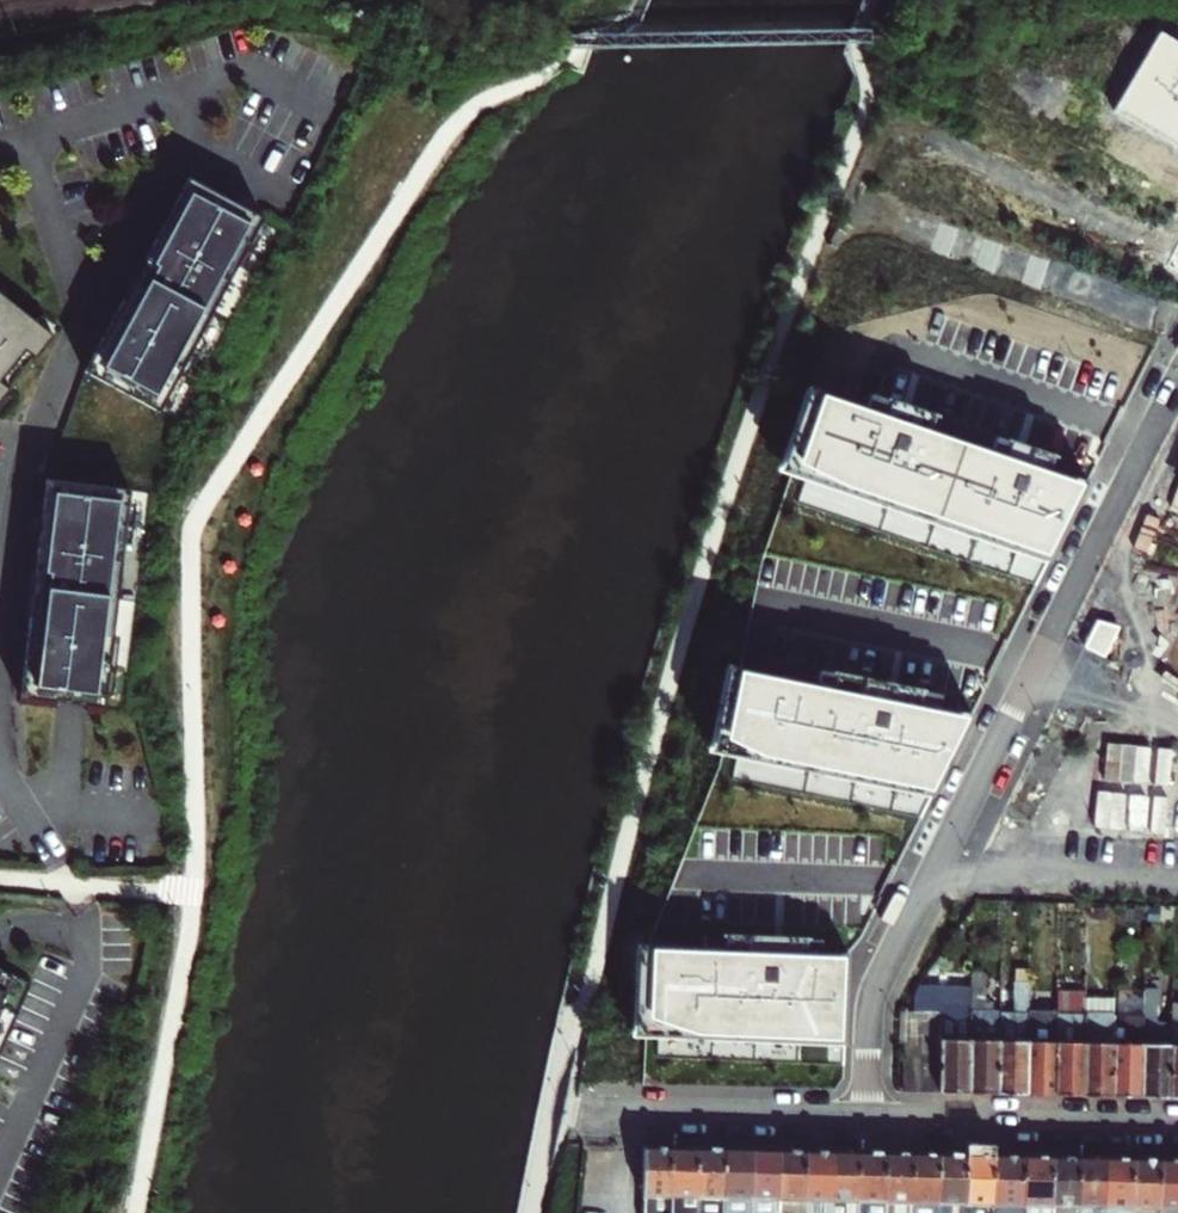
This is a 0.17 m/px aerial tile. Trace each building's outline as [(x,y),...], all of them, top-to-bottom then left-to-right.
[(1177,80),(1177,40),(1161,30),(1114,111),(1177,146),(1177,80)] [(193,182),(86,374),(176,426),(284,232),(193,182)] [(57,343),(0,296),(0,413),(57,343)] [(871,409),(812,388),(783,472),(809,480),(800,504),(1038,589),(1090,486),(1051,472),(1055,459),(1030,450),(999,439),(995,452),(933,431),(938,418),(906,406),(875,395),(871,409)] [(48,483),(30,704),(57,707),(88,710),(134,714),(135,699),(153,494),(48,483)] [(1084,647),(1104,657),(1119,627),(1097,621),(1084,647)] [(920,818),(974,715),(924,704),(927,690),(886,681),(837,670),(834,684),(745,664),(725,752),(740,755),(735,777),(920,818)] [(1158,925),(1158,913),(1146,912),(1146,925),(1158,925)] [(1140,914),(1123,914),(1123,924),(1140,924),(1140,914)] [(721,952),(647,949),(644,1040),(656,1041),(655,1061),(842,1069),(847,958),(807,956),(807,943),(762,941),(722,939),(721,952)] [(28,984),(0,971),(0,1049),(28,984)] [(1042,1018),(1026,1017),(1025,1099),(1037,1099),(1055,1099),(1055,1047),(1057,996),(1057,975),(1042,974),(1042,1018)] [(970,979),(957,979),(957,994),(970,994),(970,979)] [(985,979),(970,979),(970,994),(969,1016),(968,1097),(982,1098),(998,1098),(1000,1017),(992,1016),(993,1008),(984,1007),(985,979)] [(1085,1019),(1084,1100),(1099,1100),(1112,1101),(1112,1049),(1112,1020),(1113,995),(1113,985),(1085,984),(1085,996),(1085,1019)] [(1014,1017),(1000,1017),(998,1098),(1008,1098),(1025,1099),(1026,1017),(1027,986),(1016,986),(1014,986),(1014,1017)] [(969,1016),(970,994),(957,994),(921,993),(918,994),(912,1002),(912,1015),(941,1016),(940,1061),(939,1097),(951,1097),(968,1097),(969,1016)] [(1155,995),(1142,995),(1142,1020),(1142,1021),(1141,1101),(1154,1102),(1168,1102),(1170,1029),(1155,1029),(1155,995)] [(1055,1047),(1055,1099),(1070,1100),(1084,1100),(1085,1019),(1085,996),(1057,996),(1055,1047)] [(1168,1102),(1177,1102),(1177,1009),(1170,1009),(1170,1029),(1168,1102)] [(905,1046),(903,1095),(910,1096),(920,1096),(922,1061),(940,1061),(941,1016),(912,1015),(912,1017),(906,1016),(899,1016),(898,1046),(905,1046)] [(1142,1021),(1112,1020),(1112,1049),(1112,1101),(1126,1101),(1141,1101),(1142,1021)] [(939,1097),(940,1061),(922,1061),(920,1096),(930,1096),(939,1097)] [(676,1149),(663,1149),(649,1149),(648,1199),(647,1212),(675,1212),(676,1149)] [(703,1150),(690,1150),(676,1149),(675,1212),(702,1212),(703,1150)] [(703,1150),(702,1212),(727,1212),(728,1151),(716,1150),(703,1150)] [(755,1151),(743,1151),(728,1151),(727,1212),(754,1212),(755,1151)] [(755,1151),(754,1212),(781,1212),(782,1152),(769,1152),(755,1151)] [(809,1153),(795,1152),(782,1152),(781,1212),(808,1212),(809,1153)] [(809,1153),(808,1212),(835,1212),(836,1153),(823,1153),(809,1153)] [(835,1212),(861,1212),(863,1154),(852,1154),(836,1153),(835,1212)] [(889,1155),(875,1154),(863,1154),(861,1212),(887,1212),(889,1155)] [(916,1155),(903,1155),(889,1155),(887,1212),(916,1212),(916,1155)] [(916,1212),(941,1212),(941,1206),(943,1156),(927,1156),(916,1155),(916,1212)] [(970,1157),(958,1156),(943,1156),(941,1206),(941,1212),(969,1212),(969,1206),(970,1157)] [(970,1157),(969,1206),(969,1212),(995,1212),(996,1157),(983,1157),(970,1157)] [(1026,1158),(1010,1158),(996,1157),(995,1212),(1024,1212),(1026,1158)] [(1055,1159),(1041,1158),(1026,1158),(1024,1212),(1054,1212),(1055,1159)] [(1083,1159),(1070,1159),(1055,1159),(1054,1212),(1082,1212),(1082,1209),(1083,1159)] [(1110,1160),(1095,1159),(1083,1159),(1082,1209),(1082,1212),(1108,1212),(1108,1210),(1110,1160)] [(1136,1160),(1124,1160),(1110,1160),(1108,1210),(1108,1212),(1135,1212),(1135,1210),(1136,1160)] [(1163,1161),(1151,1161),(1136,1160),(1135,1210),(1135,1212),(1162,1212),(1162,1211),(1163,1161)] [(1174,1161),(1163,1161),(1162,1211),(1162,1212),(1177,1212),(1177,1162),(1174,1161)]
